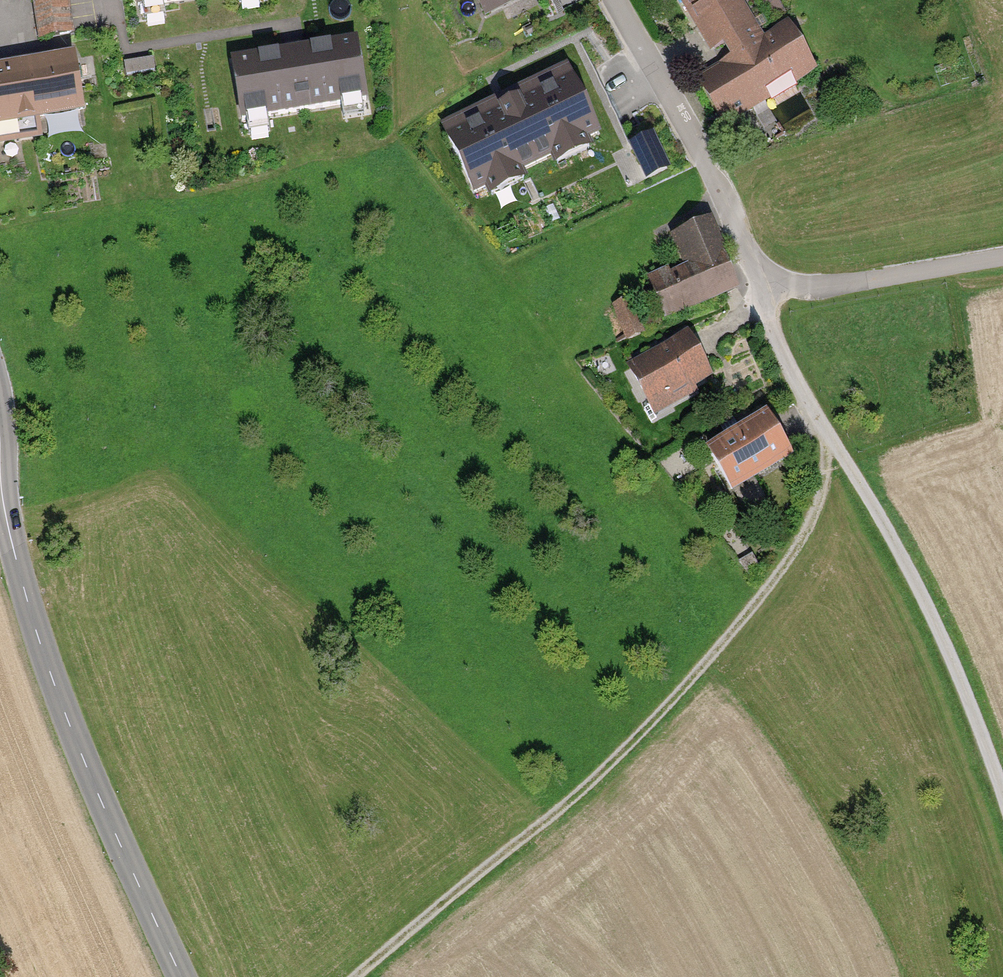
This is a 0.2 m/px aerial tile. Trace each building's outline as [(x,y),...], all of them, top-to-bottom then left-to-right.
[(41,38),(69,33),(64,0),(35,0),(41,38)] [(487,23),(533,0),(475,0),(487,23)] [(740,0),(685,0),(714,48),(724,42),(754,24),(740,0)] [(765,42),(754,24),(724,42),(735,60),(765,42)] [(735,60),(699,81),(723,122),(768,96),(771,101),(797,86),(795,81),(813,70),(789,29),(765,42),(735,60)] [(355,41),(232,61),(242,120),(365,99),(355,41)] [(0,74),(0,137),(87,123),(78,62),(0,74)] [(569,71),(446,129),(476,193),(488,187),(493,198),(526,182),(522,172),(553,157),(557,166),(592,150),(588,141),(599,135),(569,71)] [(655,136),(633,146),(647,178),(669,168),(655,136)] [(645,279),(662,319),(732,290),(703,220),(662,237),(674,268),(645,279)] [(623,365),(651,415),(710,382),(682,332),(623,365)] [(767,419),(710,452),(731,489),(789,455),(767,419)]
